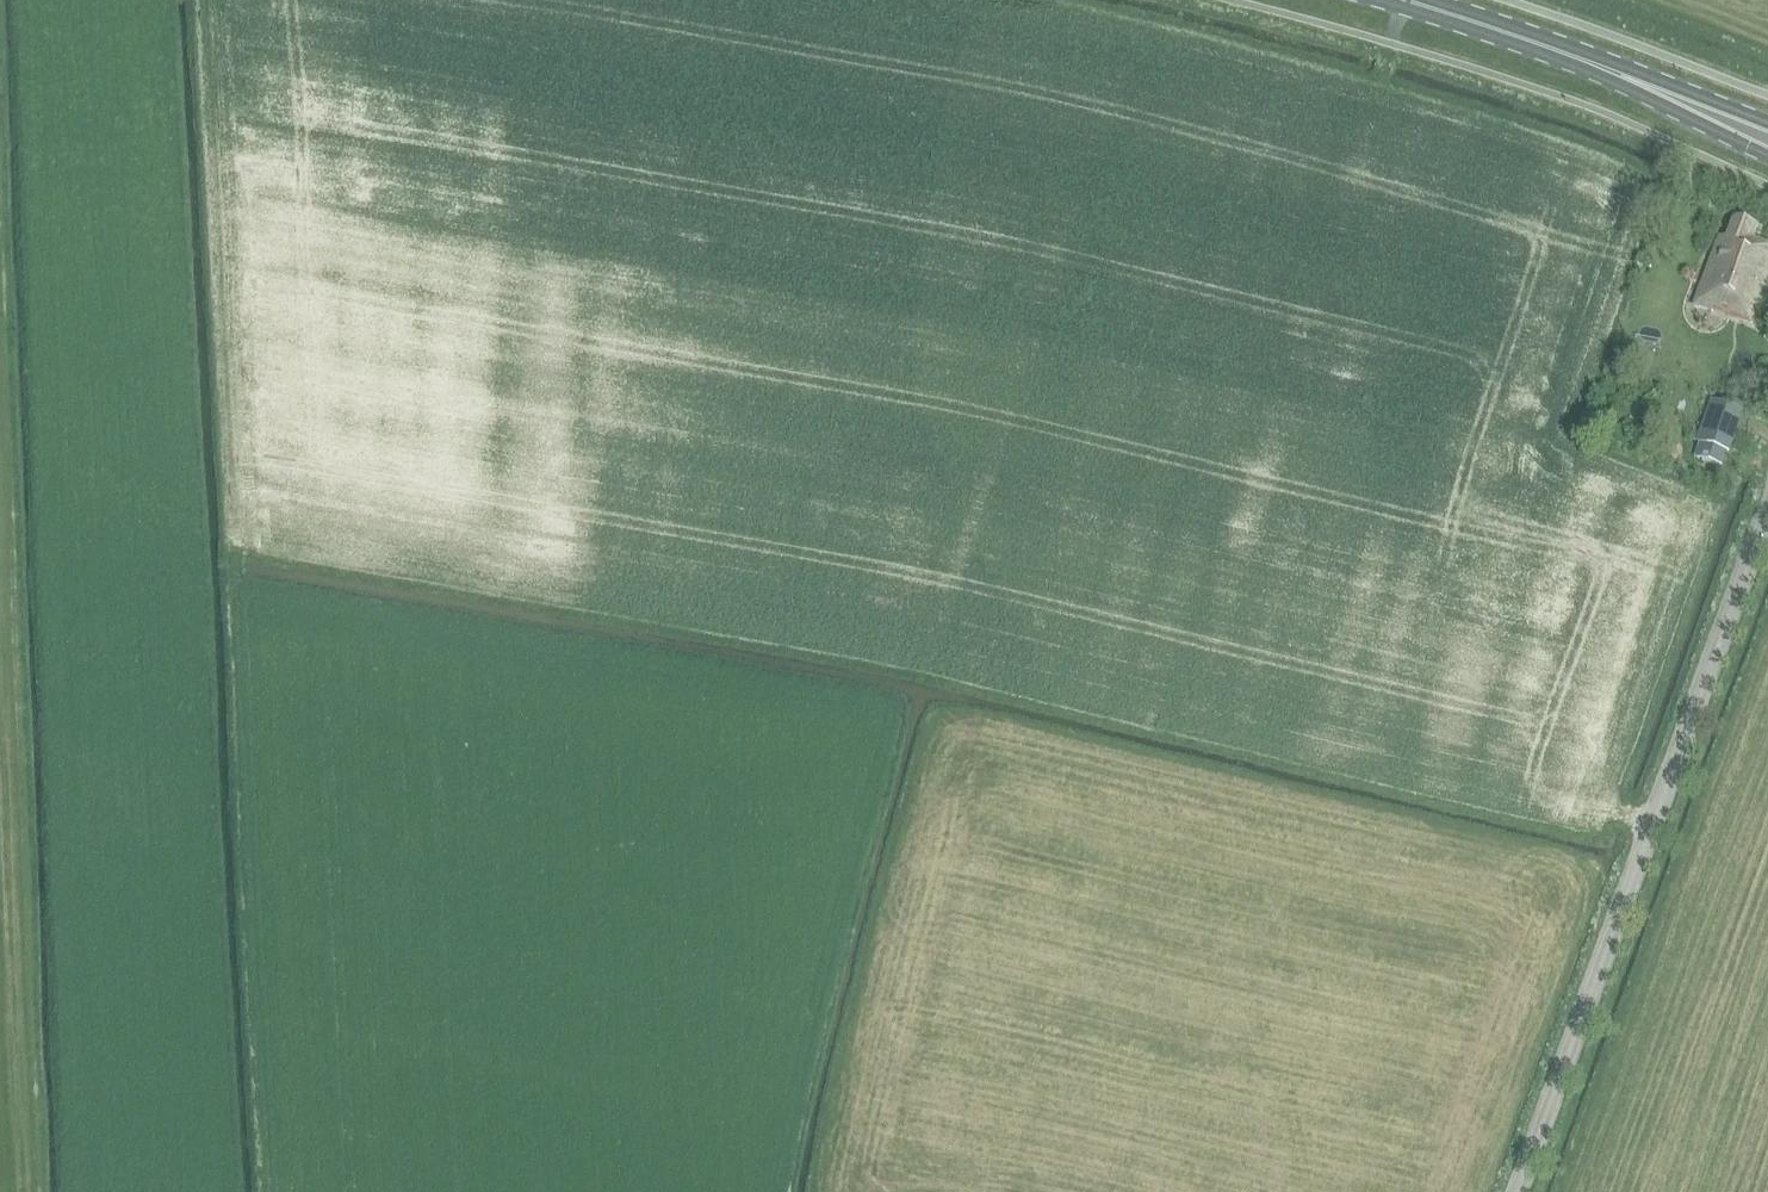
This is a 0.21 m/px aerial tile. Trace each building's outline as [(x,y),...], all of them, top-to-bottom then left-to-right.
[(1697,299),(1697,300),(1753,320),(1767,279),(1767,262),(1766,261),(1767,255),(1767,249),(1750,242),(1755,229),(1750,227),(1748,224),(1743,222),(1738,223),(1734,221),(1727,241),(1719,238),(1703,283),(1702,282),(1696,299),(1697,299)] [(1698,443),(1728,453),(1731,454),(1744,412),(1709,400),(1696,443),(1698,443)] [(1728,453),(1698,443),(1693,459),(1724,468),(1728,453)]
